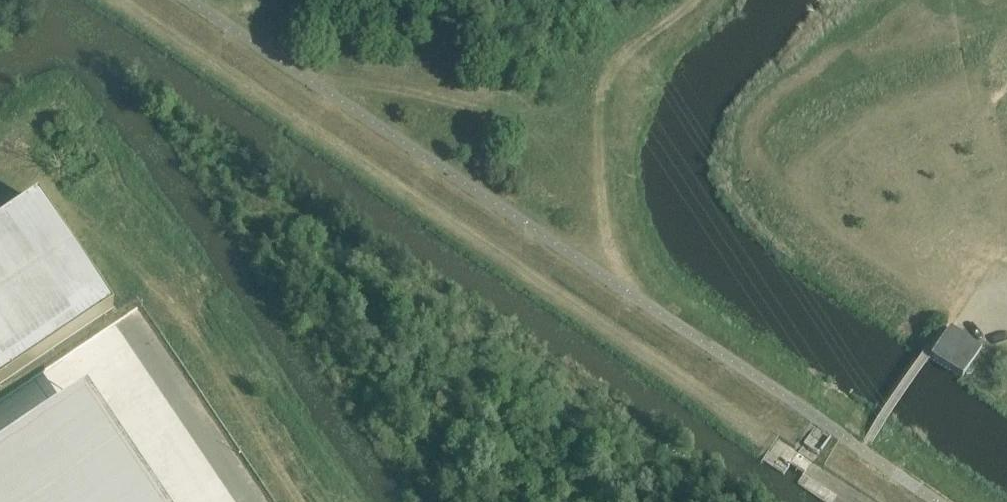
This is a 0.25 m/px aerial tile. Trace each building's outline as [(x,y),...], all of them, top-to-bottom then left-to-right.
[(115,311),(38,199),(0,225),(0,389),(115,311)] [(931,356),(930,357),(962,379),(965,374),(981,349),(977,346),(968,341),(964,337),(950,328),(949,329),(950,329),(939,345),(935,352),(934,353),(931,357),(931,356)] [(56,412),(0,449),(0,501),(117,501),(56,412)]
